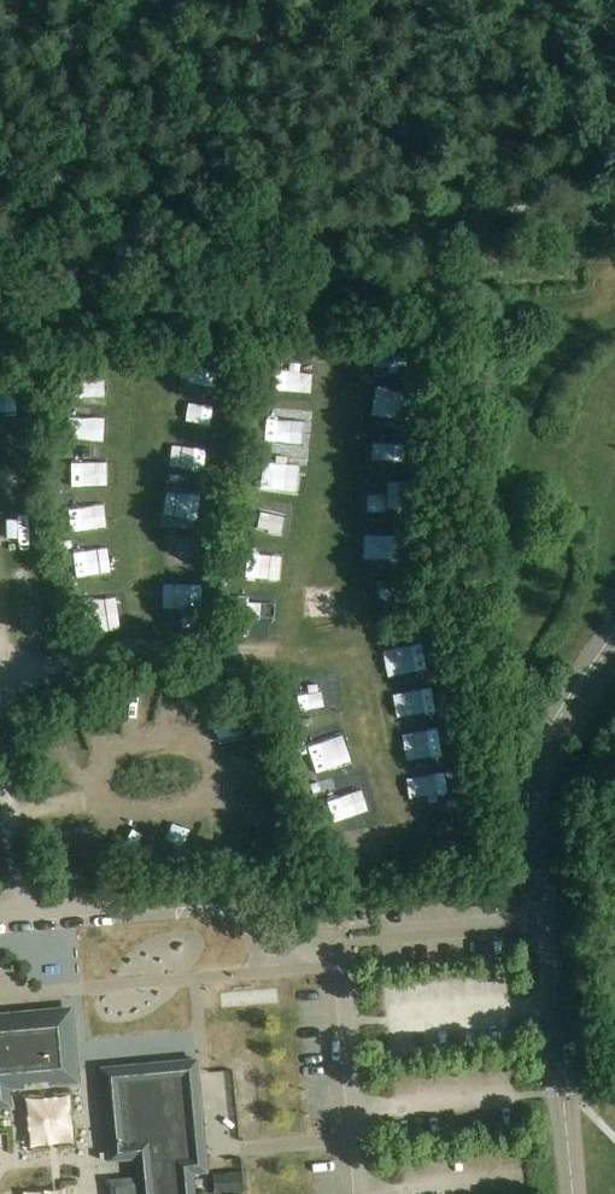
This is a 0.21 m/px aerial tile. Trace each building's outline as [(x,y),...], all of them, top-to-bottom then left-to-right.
[(191,385),(192,399),(213,397),(212,383),(191,385)] [(74,412),(95,417),(100,400),(78,395),(74,412)] [(202,440),(215,440),(214,415),(201,415),(202,440)] [(262,430),(262,457),(297,457),(297,430),(262,430)] [(380,454),(374,477),(395,482),(401,459),(380,454)] [(66,540),(84,540),(84,513),(66,513),(66,540)] [(250,548),(264,551),(268,528),(255,525),(250,548)] [(178,552),(176,567),(192,570),(195,555),(178,552)] [(245,557),(244,591),(279,591),(279,558),(245,557)] [(370,557),(365,581),(390,586),(395,562),(370,557)] [(245,593),(246,623),(263,622),(262,592),(245,593)] [(398,693),(427,692),(425,664),(397,666),(398,693)] [(296,719),(302,737),(329,728),(323,710),(296,719)] [(234,761),(248,758),(243,740),(230,743),(234,761)] [(433,760),(438,777),(451,773),(446,756),(433,760)] [(431,836),(462,834),(461,810),(429,812),(431,836)] [(11,1105),(10,1085),(78,1078),(71,1007),(0,1014),(0,1106),(11,1105)] [(193,1173),(207,1171),(196,1059),(118,1067),(122,1102),(106,1104),(111,1161),(135,1158),(138,1193),(195,1193),(193,1173)] [(37,1138),(14,1143),(22,1176),(44,1171),(37,1138)]
